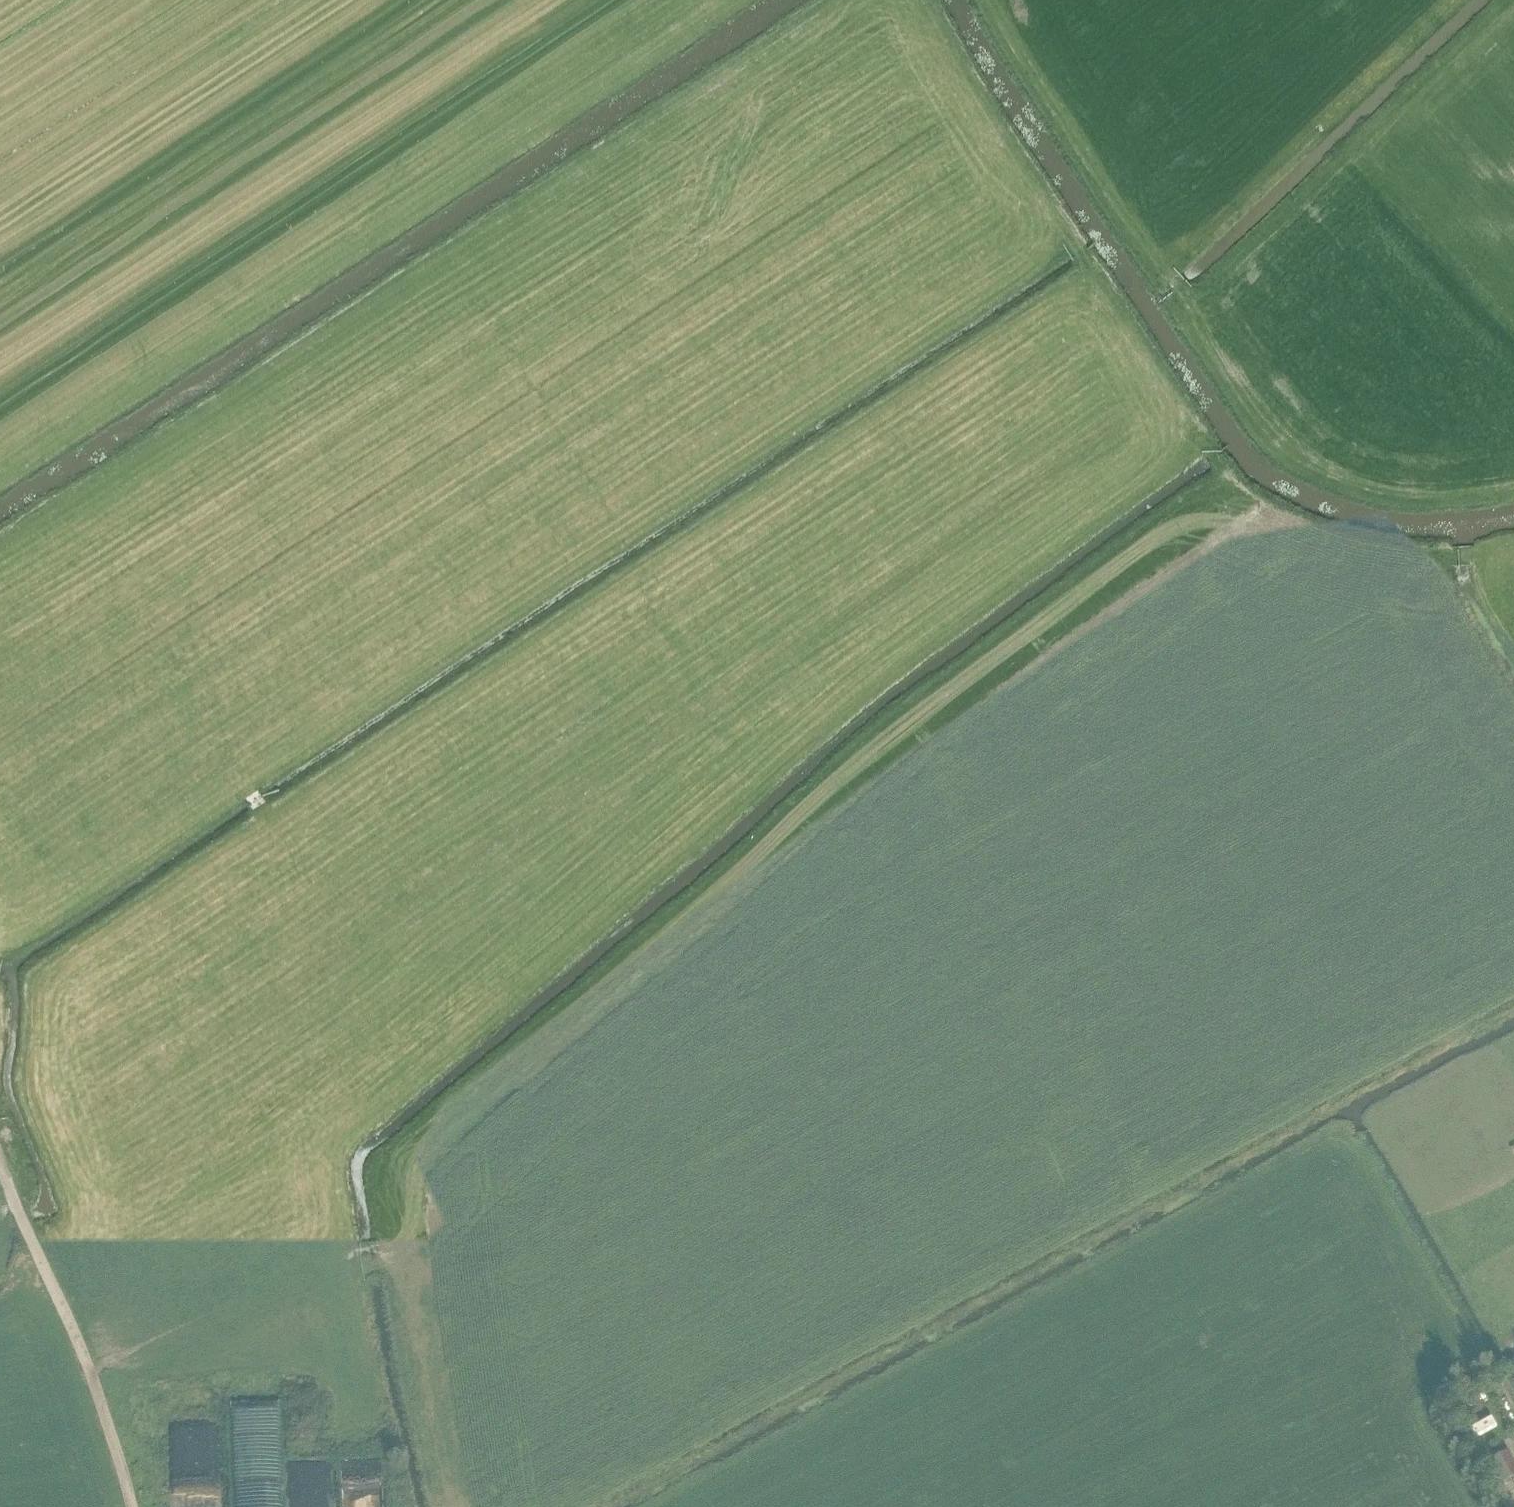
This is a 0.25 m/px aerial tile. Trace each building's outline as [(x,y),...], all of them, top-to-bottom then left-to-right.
[(1492,1462),(1503,1485),(1513,1480),(1513,1471),(1506,1455),(1492,1462)]
